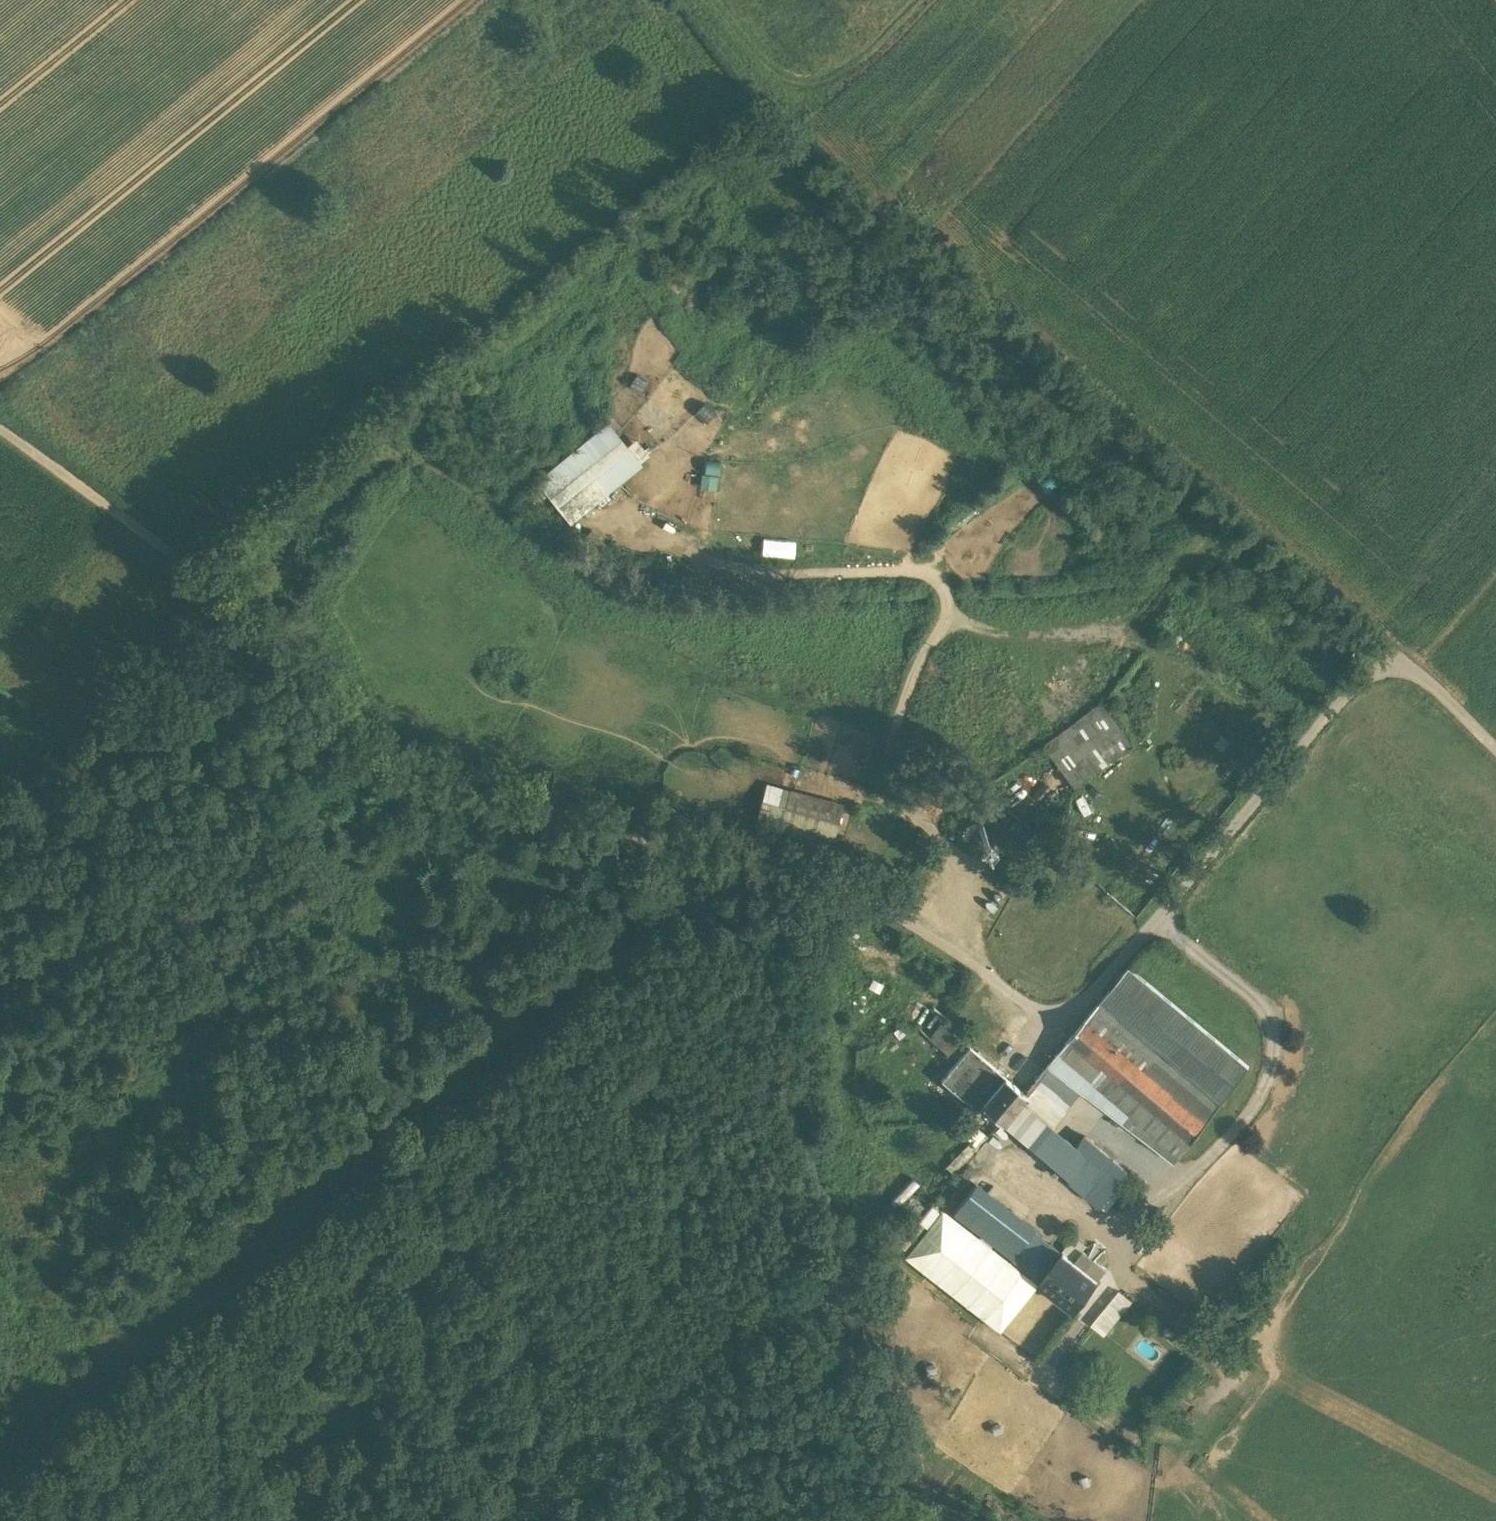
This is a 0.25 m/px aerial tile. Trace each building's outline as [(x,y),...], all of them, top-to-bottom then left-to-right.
[(613,428),(548,479),(576,514),(641,463),(613,428)] [(1105,703),(1046,746),(1076,789),(1136,746),(1105,703)] [(764,799),(757,826),(834,847),(845,805),(791,791),(788,805),(764,799)] [(1195,1086),(1218,1107),(1250,1065),(1128,965),(1097,1003),(1101,1007),(1156,1053),(1195,1086)] [(1070,1036),(1072,1038),(1088,1019),(1090,1021),(1101,1007),(1097,1003),(1070,1036)] [(1156,1053),(1101,1007),(1090,1021),(1145,1067),(1156,1053)] [(1090,1021),(1088,1019),(1072,1038),(1168,1119),(1184,1100),(1145,1067),(1090,1021)] [(929,1039),(950,1056),(963,1040),(942,1023),(929,1039)] [(1176,1163),(1193,1140),(1168,1119),(1072,1038),(1070,1036),(1048,1064),(1081,1090),(1176,1163)] [(1026,1092),(971,1047),(943,1080),(978,1111),(983,1105),(1002,1122),(1018,1101),(1026,1092)] [(1195,1086),(1156,1053),(1145,1067),(1184,1100),(1195,1086)] [(1048,1064),(1026,1092),(1018,1101),(1050,1128),(1081,1090),(1048,1064)] [(1218,1107),(1195,1086),(1184,1100),(1168,1119),(1193,1140),(1218,1107)] [(1050,1128),(1018,1101),(1002,1122),(1045,1158),(1062,1138),(1050,1128)] [(1088,1160),(1062,1138),(1045,1158),(1071,1180),(1088,1160)] [(1099,1144),(1088,1160),(1071,1180),(1102,1205),(1126,1174),(1099,1144)] [(952,1214),(1041,1283),(1065,1251),(978,1182),(952,1214)] [(1041,1283),(952,1214),(942,1206),(905,1254),(1004,1330),(1041,1283)] [(1086,1250),(1078,1261),(1101,1279),(1109,1268),(1086,1250)] [(1065,1251),(1041,1283),(1076,1311),(1101,1279),(1078,1261),(1065,1251)] [(1095,1323),(1108,1334),(1138,1300),(1125,1288),(1095,1323)]
